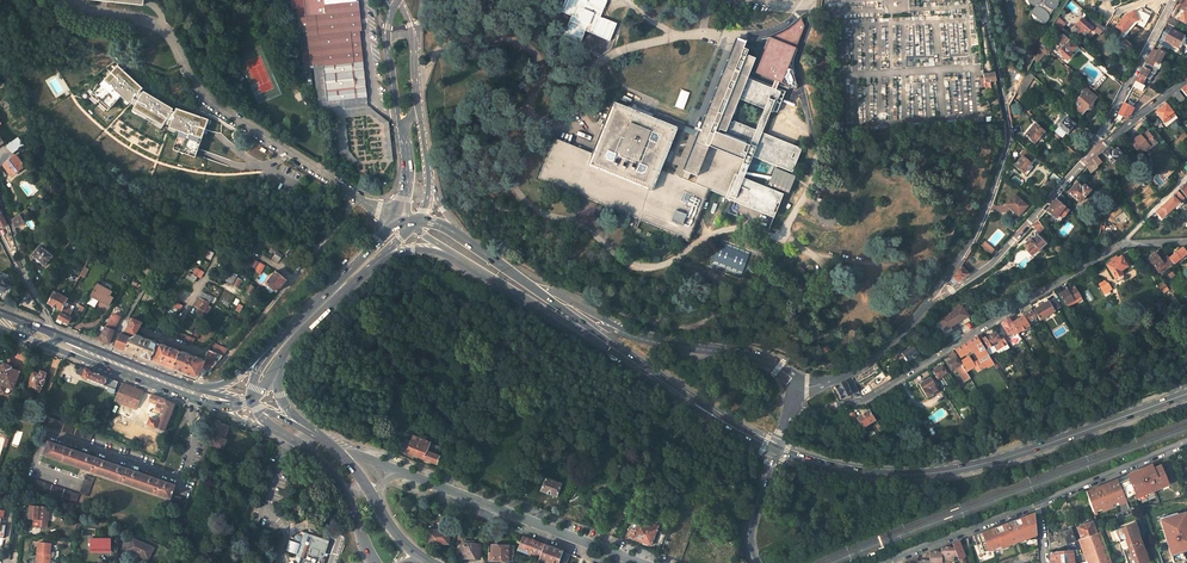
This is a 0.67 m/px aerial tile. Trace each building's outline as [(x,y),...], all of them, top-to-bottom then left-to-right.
[(305,16),(301,16),(302,31),(306,31),(307,35),(299,36),(301,56),(309,56),(310,64),(323,64),(326,91),(366,87),(356,0),(303,0),(305,16)] [(607,0),(565,0),(559,13),(569,17),(570,16),(572,17),(569,22),(567,27),(567,26),(563,34),(583,42),(586,34),(585,33),(586,31),(595,35),(595,36),(610,42),(616,28),(618,23),(601,16),(607,0)] [(1025,11),(1026,11),(1028,11),(1028,12),(1026,13),(1024,22),(1040,31),(1043,28),(1044,26),(1045,24),(1048,18),(1052,15),(1052,14),(1055,8),(1044,1),(1042,3),(1036,0),(1019,0),(1025,11)] [(1104,27),(1091,16),(1086,22),(1082,19),(1077,25),(1078,25),(1072,32),(1082,40),(1088,34),(1093,29),(1095,27),(1100,31),(1104,27)] [(769,38),(755,72),(782,83),(805,26),(801,18),(785,31),(769,38)] [(1165,23),(1172,27),(1175,22),(1168,18),(1165,23)] [(1164,41),(1177,48),(1183,36),(1170,29),(1164,41)] [(1077,48),(1063,36),(1059,42),(1064,47),(1058,53),(1068,62),(1072,57),(1071,56),(1077,48)] [(1183,36),(1177,48),(1179,49),(1186,38),(1183,36)] [(740,42),(736,52),(743,55),(748,45),(740,42)] [(1036,62),(1044,53),(1046,54),(1049,51),(1042,44),(1033,60),(1036,62)] [(681,173),(677,171),(660,164),(663,156),(676,125),(614,99),(609,110),(593,148),(553,132),(535,175),(687,238),(709,185),(773,213),(781,194),(745,178),(755,153),(791,169),(793,163),(795,163),(801,150),(764,134),(774,110),(778,111),(788,90),(751,74),(759,57),(750,52),(752,47),(748,45),(743,55),(736,52),(700,133),(699,133),(698,134),(681,173)] [(1145,62),(1159,69),(1162,64),(1159,63),(1164,54),(1158,50),(1153,59),(1148,56),(1145,62)] [(1144,80),(1149,71),(1142,67),(1135,81),(1143,86),(1144,82),(1140,80),(1141,78),(1144,80)] [(1022,96),(1032,77),(1026,72),(1015,92),(1022,96)] [(996,81),(994,73),(990,73),(985,75),(986,83),(996,81)] [(123,113),(110,100),(93,82),(90,85),(87,83),(89,81),(86,76),(79,82),(78,81),(74,85),(79,90),(80,89),(82,92),(80,95),(108,126),(110,125),(111,126),(110,128),(112,130),(115,131),(116,131),(117,131),(117,133),(153,154),(155,153),(156,153),(155,154),(158,156),(162,157),(162,156),(164,156),(164,158),(205,167),(206,163),(210,164),(210,165),(216,166),(218,161),(216,160),(218,152),(213,150),(212,153),(208,153),(209,149),(167,139),(168,138),(165,137),(164,137),(163,137),(126,116),(127,115),(125,114),(123,113)] [(1132,86),(1141,90),(1143,86),(1135,81),(1132,86)] [(1121,87),(1115,82),(1112,87),(1118,93),(1121,87)] [(326,101),(367,96),(366,87),(326,91),(326,101)] [(1081,113),(1095,98),(1085,89),(1072,105),(1081,113)] [(1172,97),(1178,104),(1184,99),(1178,92),(1172,97)] [(178,100),(172,109),(178,112),(183,103),(178,100)] [(1130,115),(1133,109),(1132,108),(1134,104),(1130,102),(1128,106),(1123,103),(1117,114),(1126,119),(1128,114),(1130,115)] [(1178,120),(1166,104),(1155,113),(1167,128),(1178,120)] [(1066,134),(1074,126),(1066,118),(1058,127),(1059,128),(1055,132),(1053,130),(1051,132),(1057,137),(1059,135),(1062,137),(1065,133),(1066,134)] [(1095,119),(1091,125),(1098,129),(1101,123),(1095,119)] [(1035,124),(1025,135),(1034,143),(1044,132),(1035,124)] [(1094,137),(1087,132),(1083,139),(1089,144),(1094,137)] [(1139,154),(1149,148),(1150,150),(1157,146),(1149,133),(1143,137),(1143,138),(1141,140),(1140,137),(1132,142),(1139,154)] [(17,138),(6,146),(12,153),(22,145),(17,138)] [(1019,155),(1021,156),(1013,166),(1021,174),(1022,173),(1025,175),(1032,168),(1030,166),(1029,165),(1030,164),(1029,163),(1034,157),(1025,148),(1019,155)] [(1110,163),(1117,158),(1115,157),(1120,153),(1116,148),(1113,150),(1111,148),(1103,154),(1110,163)] [(11,176),(24,166),(15,155),(2,165),(11,176)] [(1101,163),(1096,157),(1091,161),(1096,167),(1101,163)] [(1091,161),(1086,164),(1085,166),(1091,173),(1097,168),(1096,167),(1091,161)] [(1048,178),(1056,185),(1060,181),(1052,173),(1048,178)] [(1179,189),(1184,195),(1186,193),(1186,181),(1179,189)] [(1067,192),(1079,202),(1089,190),(1084,185),(1082,188),(1076,183),(1067,192)] [(1176,191),(1155,212),(1159,216),(1164,212),(1166,215),(1183,199),(1176,191)] [(1027,206),(1014,195),(1005,205),(1018,216),(1027,206)] [(1068,211),(1055,200),(1046,210),(1055,218),(1058,214),(1062,218),(1068,211)] [(15,230),(24,224),(21,220),(28,214),(26,211),(12,221),(15,230)] [(1032,225),(1038,232),(1042,228),(1037,219),(1032,225)] [(1030,255),(1043,242),(1039,237),(1038,238),(1033,232),(1026,238),(1028,240),(1022,246),(1025,249),(1024,250),(1030,255)] [(720,253),(740,259),(744,248),(724,242),(720,253)] [(31,256),(44,267),(52,256),(39,246),(31,256)] [(978,249),(985,255),(988,252),(981,246),(978,249)] [(1161,260),(1157,256),(1155,253),(1148,259),(1156,268),(1163,263),(1167,268),(1173,264),(1174,265),(1186,255),(1186,247),(1182,247),(1169,258),(1167,256),(1161,260)] [(1186,259),(1186,255),(1174,265),(1176,267),(1186,259)] [(1114,257),(1110,260),(1111,262),(1106,265),(1114,278),(1121,273),(1119,270),(1126,266),(1120,256),(1116,259),(1114,257)] [(260,260),(256,258),(252,265),(255,267),(260,260)] [(262,260),(257,269),(262,272),(267,264),(262,260)] [(223,268),(217,265),(212,274),(218,277),(223,268)] [(960,266),(947,284),(950,286),(968,274),(960,266)] [(197,276),(190,272),(187,277),(194,281),(197,276)] [(276,272),(266,284),(277,293),(287,281),(276,272)] [(92,295),(109,305),(114,298),(111,297),(113,293),(112,292),(115,287),(103,280),(99,287),(97,286),(92,295)] [(77,283),(74,288),(81,292),(83,287),(77,283)] [(252,292),(256,285),(252,283),(248,289),(252,292)] [(1107,283),(1099,288),(1105,297),(1110,294),(1108,291),(1110,289),(1107,283)] [(1059,295),(1065,305),(1073,300),(1071,297),(1075,295),(1071,288),(1059,295)] [(48,303),(61,311),(63,308),(67,300),(54,292),(48,303)] [(203,292),(195,307),(197,308),(193,315),(201,319),(204,312),(208,314),(212,307),(208,305),(212,297),(203,292)] [(182,304),(176,300),(173,305),(180,309),(182,304)] [(1040,323),(1055,314),(1054,312),(1059,309),(1054,301),(1050,304),(1048,301),(1033,310),(1040,323)] [(935,323),(945,338),(954,332),(951,327),(961,321),(964,326),(973,320),(964,305),(935,323)] [(61,311),(57,318),(67,325),(70,319),(69,318),(71,313),(63,308),(61,311)] [(1035,318),(1030,309),(1022,314),(1023,316),(1027,323),(1035,318)] [(109,344),(118,324),(117,323),(121,317),(114,314),(98,340),(109,344)] [(1023,316),(1012,323),(1018,333),(1029,326),(1027,323),(1023,316)] [(131,323),(127,332),(131,334),(130,338),(120,334),(115,347),(126,351),(131,339),(136,336),(144,324),(143,324),(128,318),(126,321),(131,323)] [(1012,323),(1010,320),(1002,325),(1008,335),(1011,333),(1013,336),(1018,333),(1012,323)] [(195,325),(187,321),(183,328),(191,332),(195,325)] [(1007,343),(1002,335),(998,337),(996,332),(989,336),(988,335),(984,339),(981,334),(978,337),(985,349),(993,344),(997,350),(1007,343)] [(157,344),(136,336),(131,339),(126,351),(150,361),(157,344)] [(193,340),(185,337),(183,342),(184,343),(191,346),(193,340)] [(985,349),(978,337),(956,350),(961,357),(967,353),(967,354),(976,349),(978,351),(975,353),(979,361),(973,364),(969,357),(960,362),(966,372),(974,367),(977,371),(983,368),(980,363),(984,361),(987,367),(994,363),(985,349)] [(174,369),(180,352),(170,348),(162,346),(157,344),(150,361),(174,369)] [(227,350),(215,345),(212,353),(217,355),(222,357),(227,350)] [(907,360),(917,354),(912,346),(902,353),(907,360)] [(180,352),(174,369),(197,378),(200,377),(202,369),(205,362),(205,361),(180,352)] [(209,372),(217,363),(214,361),(217,355),(212,353),(208,352),(205,361),(205,362),(202,369),(209,372)] [(960,362),(957,356),(946,363),(951,371),(954,368),(963,383),(970,379),(966,372),(960,362)] [(0,377),(0,390),(4,392),(6,386),(13,388),(14,385),(18,386),(22,378),(17,376),(18,373),(12,370),(10,369),(10,367),(4,365),(0,377)] [(945,367),(943,365),(932,372),(937,379),(940,377),(944,382),(948,383),(953,380),(948,372),(946,373),(943,368),(945,367)] [(86,369),(83,376),(90,379),(89,380),(104,386),(105,386),(110,388),(113,380),(86,369)] [(28,388),(41,392),(47,374),(46,374),(46,373),(46,371),(44,370),(43,370),(42,370),(41,372),(40,371),(39,373),(33,371),(28,388)] [(852,377),(834,386),(835,388),(837,387),(841,396),(839,397),(841,399),(850,395),(859,392),(852,377)] [(934,385),(929,378),(919,385),(927,398),(933,395),(932,394),(936,391),(933,386),(934,385)] [(116,401),(136,409),(143,391),(141,390),(123,383),(116,401)] [(146,410),(152,413),(148,425),(165,431),(176,404),(152,394),(146,410)] [(879,420),(895,410),(885,394),(880,397),(885,405),(874,412),(879,420)] [(122,408),(114,405),(109,417),(117,420),(122,408)] [(908,414),(919,431),(925,427),(915,410),(908,414)] [(868,411),(857,418),(863,428),(874,421),(868,411)] [(46,425),(92,441),(94,432),(48,417),(46,425)] [(212,445),(223,449),(225,442),(224,441),(229,428),(220,424),(221,421),(217,419),(213,429),(211,437),(214,438),(212,445)] [(430,443),(412,436),(410,441),(408,446),(403,444),(401,443),(398,450),(436,464),(438,456),(434,454),(437,446),(430,444),(430,443)] [(175,486),(49,442),(44,455),(171,499),(175,486)] [(1133,472),(1134,476),(1129,479),(1118,483),(1125,500),(1126,501),(1136,497),(1135,494),(1166,481),(1160,466),(1153,469),(1145,472),(1144,468),(1133,472)] [(87,497),(94,478),(86,475),(79,494),(87,497)] [(541,490),(556,496),(561,483),(546,477),(541,490)] [(1116,479),(1086,492),(1093,513),(1125,500),(1118,483),(1116,479)] [(33,488),(76,503),(79,495),(36,480),(33,488)] [(1135,494),(1136,497),(1168,484),(1166,481),(1135,494)] [(605,494),(613,497),(615,492),(607,489),(605,494)] [(614,502),(629,507),(634,495),(618,489),(614,502)] [(575,503),(591,509),(596,496),(580,490),(575,503)] [(660,491),(657,499),(663,501),(666,494),(660,491)] [(189,501),(174,496),(171,504),(186,509),(189,501)] [(44,521),(45,508),(29,506),(28,520),(32,520),(36,521),(36,527),(47,528),(47,521),(44,521)] [(551,513),(557,516),(560,508),(554,506),(551,513)] [(1184,513),(1177,515),(1176,513),(1163,517),(1164,520),(1160,522),(1165,540),(1167,540),(1169,545),(1167,545),(1173,562),(1179,561),(1178,559),(1184,557),(1183,553),(1182,550),(1186,549),(1186,523),(1184,513)] [(1009,522),(974,535),(981,553),(993,548),(993,550),(1029,537),(1029,539),(1036,538),(1035,530),(1034,520),(1030,514),(1017,519),(1018,520),(1010,523),(1009,522)] [(673,519),(665,541),(672,544),(680,523),(673,519)] [(650,524),(648,523),(643,521),(639,520),(635,529),(632,527),(629,534),(632,535),(632,536),(652,544),(658,528),(657,522),(652,520),(650,524)] [(1091,521),(1077,527),(1081,539),(1100,532),(1098,526),(1094,527),(1091,521)] [(1134,523),(1116,530),(1119,538),(1118,539),(1126,561),(1128,561),(1128,562),(1147,562),(1148,562),(1142,545),(1140,546),(1136,536),(1138,536),(1134,523)] [(737,528),(724,525),(722,533),(735,536),(737,528)] [(1069,530),(1054,535),(1056,541),(1049,544),(1050,551),(1069,543),(1073,542),(1071,534),(1073,533),(1071,527),(1068,528),(1069,530)] [(448,531),(428,530),(428,543),(448,544),(448,531)] [(1050,553),(1051,562),(1111,562),(1100,532),(1081,539),(1073,542),(1069,543),(1070,546),(1050,553)] [(328,542),(304,533),(300,545),(291,542),(288,551),(297,554),(296,558),(301,560),(300,562),(321,562),(328,542)] [(517,549),(530,554),(530,552),(539,556),(543,544),(522,536),(517,549)] [(110,552),(110,538),(90,539),(90,553),(110,552)] [(152,548),(132,539),(127,549),(147,558),(152,548)] [(956,556),(963,553),(959,541),(952,543),(953,546),(956,556)] [(476,542),(463,542),(463,559),(479,559),(479,545),(476,545),(476,542)] [(50,544),(38,543),(37,553),(39,553),(38,562),(49,562),(50,554),(49,554),(50,544)] [(1069,543),(1050,551),(1050,553),(1070,546),(1069,543)] [(538,558),(552,562),(558,562),(562,551),(543,544),(539,556),(538,558)] [(511,546),(494,545),(494,546),(489,546),(488,562),(492,562),(492,559),(510,560),(510,558),(510,555),(511,555),(511,546)] [(663,545),(659,555),(665,557),(669,547),(663,545)] [(941,562),(952,561),(952,556),(956,556),(953,546),(944,547),(944,546),(941,547),(941,551),(941,562)] [(570,554),(562,551),(558,562),(566,562),(570,554)] [(941,562),(941,551),(929,553),(929,554),(929,562),(941,562)] [(929,554),(925,554),(925,560),(917,561),(917,562),(929,562),(929,554)]
